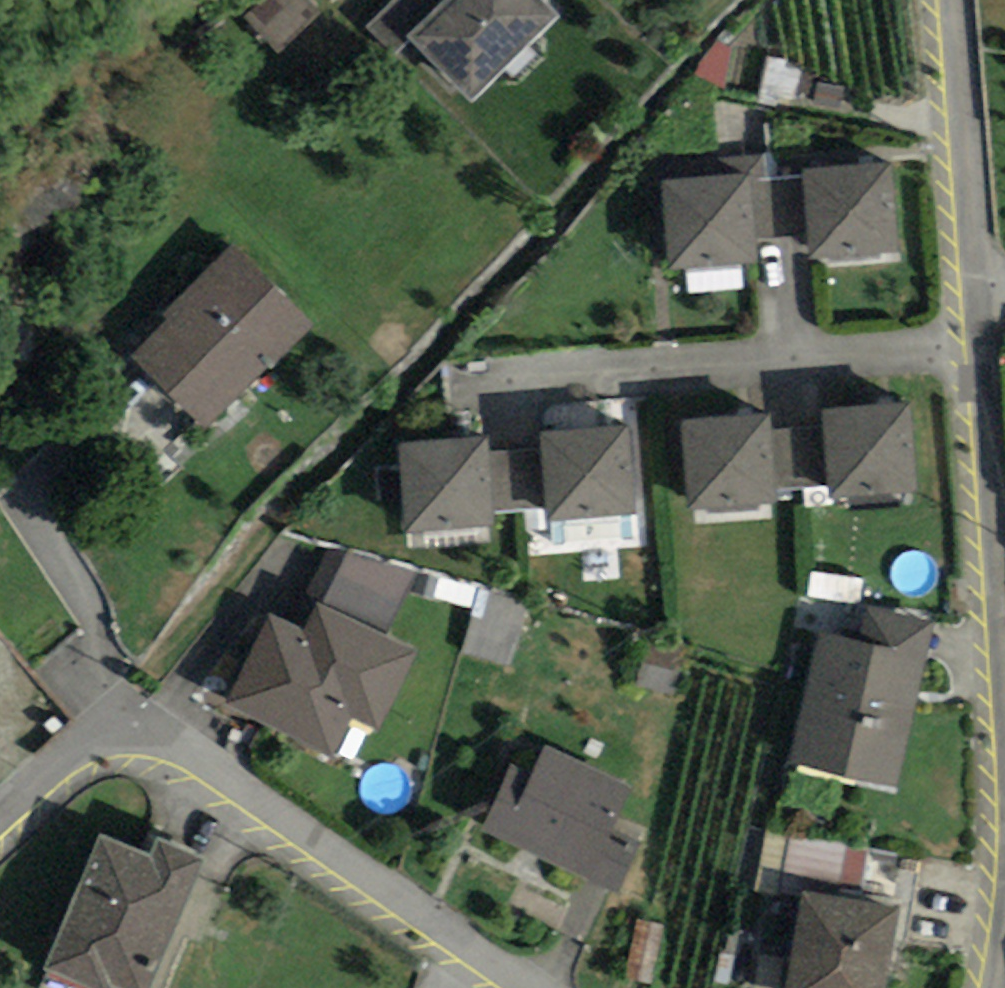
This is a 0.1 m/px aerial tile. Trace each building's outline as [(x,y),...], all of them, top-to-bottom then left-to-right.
[(320,5),(315,0),(272,0),(260,15),(290,40),(320,5)] [(541,0),(396,0),(368,28),(396,55),(413,37),(474,97),(556,14),(541,0)] [(894,164),(800,171),(802,192),(806,251),(807,263),(901,256),(894,164)] [(751,173),(657,180),(665,272),(758,265),(758,254),(753,196),(751,173)] [(802,192),(753,196),(758,254),(806,251),(802,192)] [(320,321),(233,235),(160,308),(166,315),(129,352),(210,432),(320,321)] [(921,399),(828,407),(829,427),(834,486),(835,499),(929,491),(921,399)] [(779,408),(685,415),(692,507),(786,500),(785,489),(781,431),(779,408)] [(634,418),(540,426),(542,446),(547,505),(547,518),(641,510),(634,418)] [(491,427),(398,435),(405,526),(498,519),(498,509),(493,450),(491,427)] [(829,427),(781,431),(785,489),(834,486),(829,427)] [(542,446),(493,450),(498,509),(547,505),(542,446)] [(350,552),(343,590),(412,604),(419,565),(350,552)] [(419,646),(316,598),(304,624),(267,607),(223,702),(334,754),(352,715),(380,729),(419,646)] [(854,634),(821,627),(793,756),(901,780),(937,617),(862,601),(854,634)] [(532,770),(514,761),(484,823),(617,888),(640,841),(610,826),(631,783),(546,741),(532,770)] [(100,828),(41,962),(102,987),(108,987),(113,977),(140,987),(147,987),(207,849),(161,829),(152,850),(100,828)] [(803,888),(786,987),(883,987),(898,904),(803,888)]
